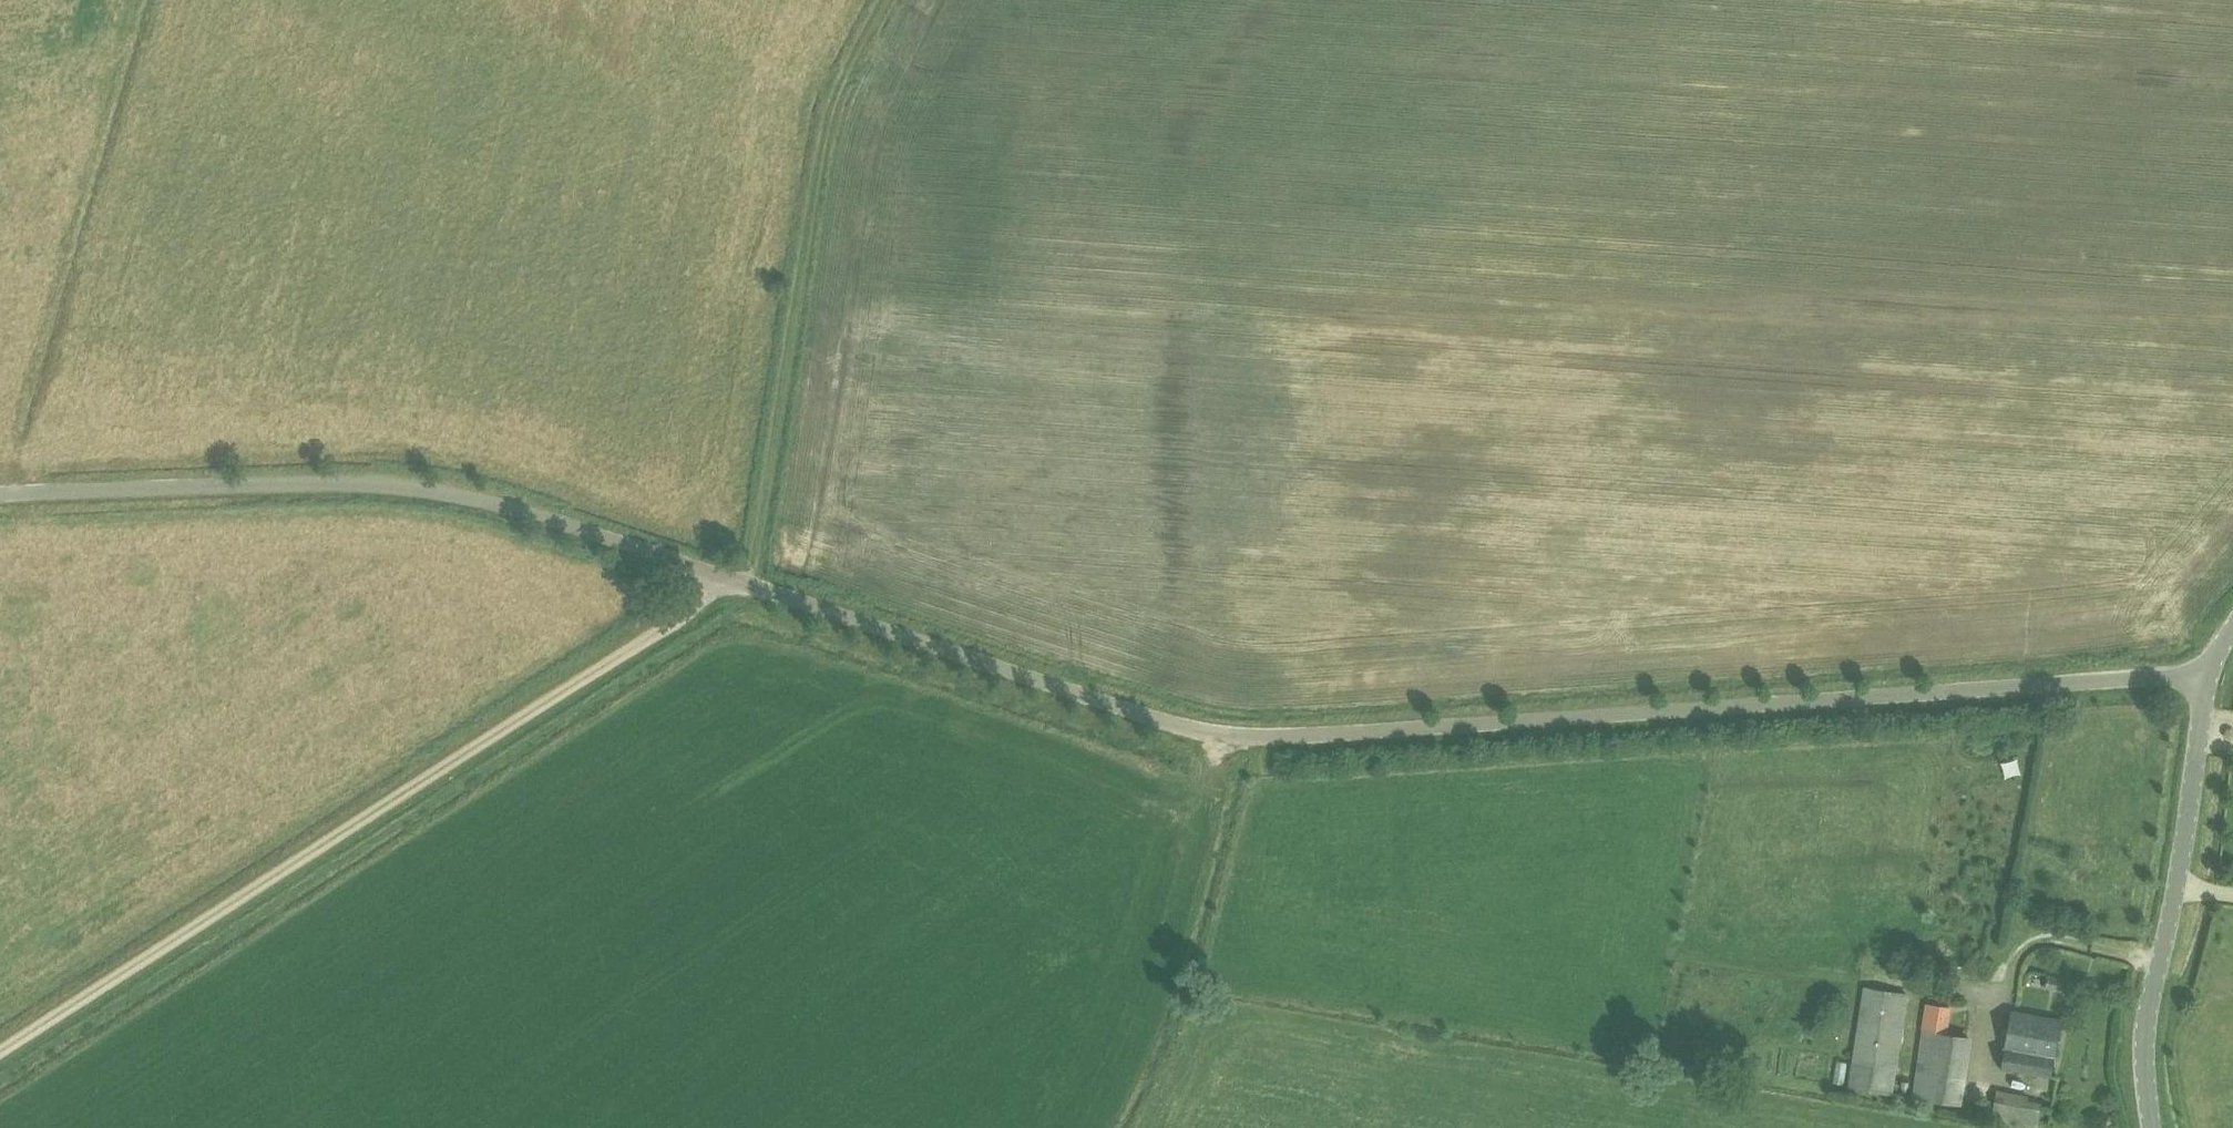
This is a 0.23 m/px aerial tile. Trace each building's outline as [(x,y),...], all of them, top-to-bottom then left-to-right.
[(2067,977),(2049,974),(2046,988),(2063,991),(2067,977)] [(1894,1094),(1909,994),(1864,986),(1848,1087),(1894,1094)] [(1928,997),(1923,1029),(1913,1097),(1963,1104),(1974,1036),(1960,1034),(1964,1003),(1928,997)] [(2051,1076),(2062,1020),(2012,1011),(2005,1047),(2007,1047),(2003,1067),(2051,1076)] [(2038,1124),(2041,1103),(2028,1100),(2029,1095),(1997,1089),(1996,1092),(1993,1091),(1989,1115),(2003,1118),(2003,1119),(2038,1124)]
